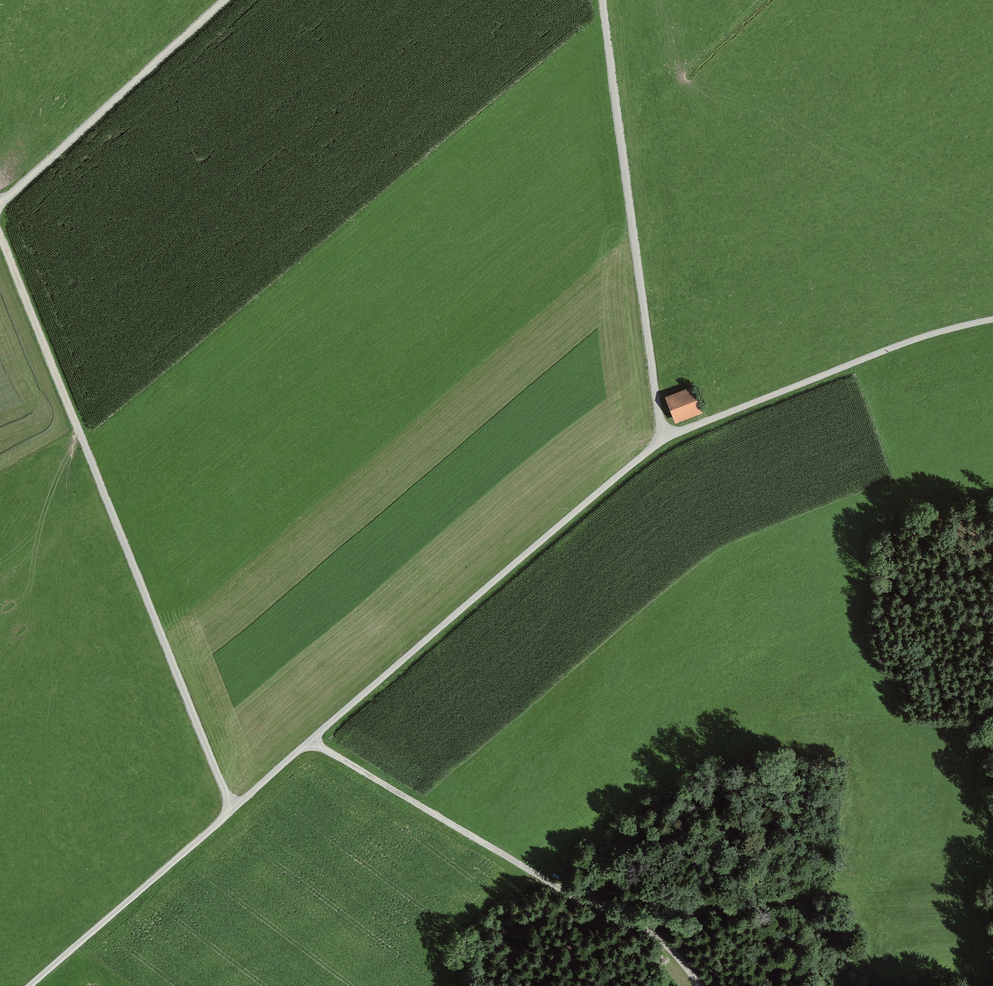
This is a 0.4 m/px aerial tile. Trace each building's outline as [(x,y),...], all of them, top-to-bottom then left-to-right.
[(701,386),(671,397),(681,424),(711,413),(701,386)]
